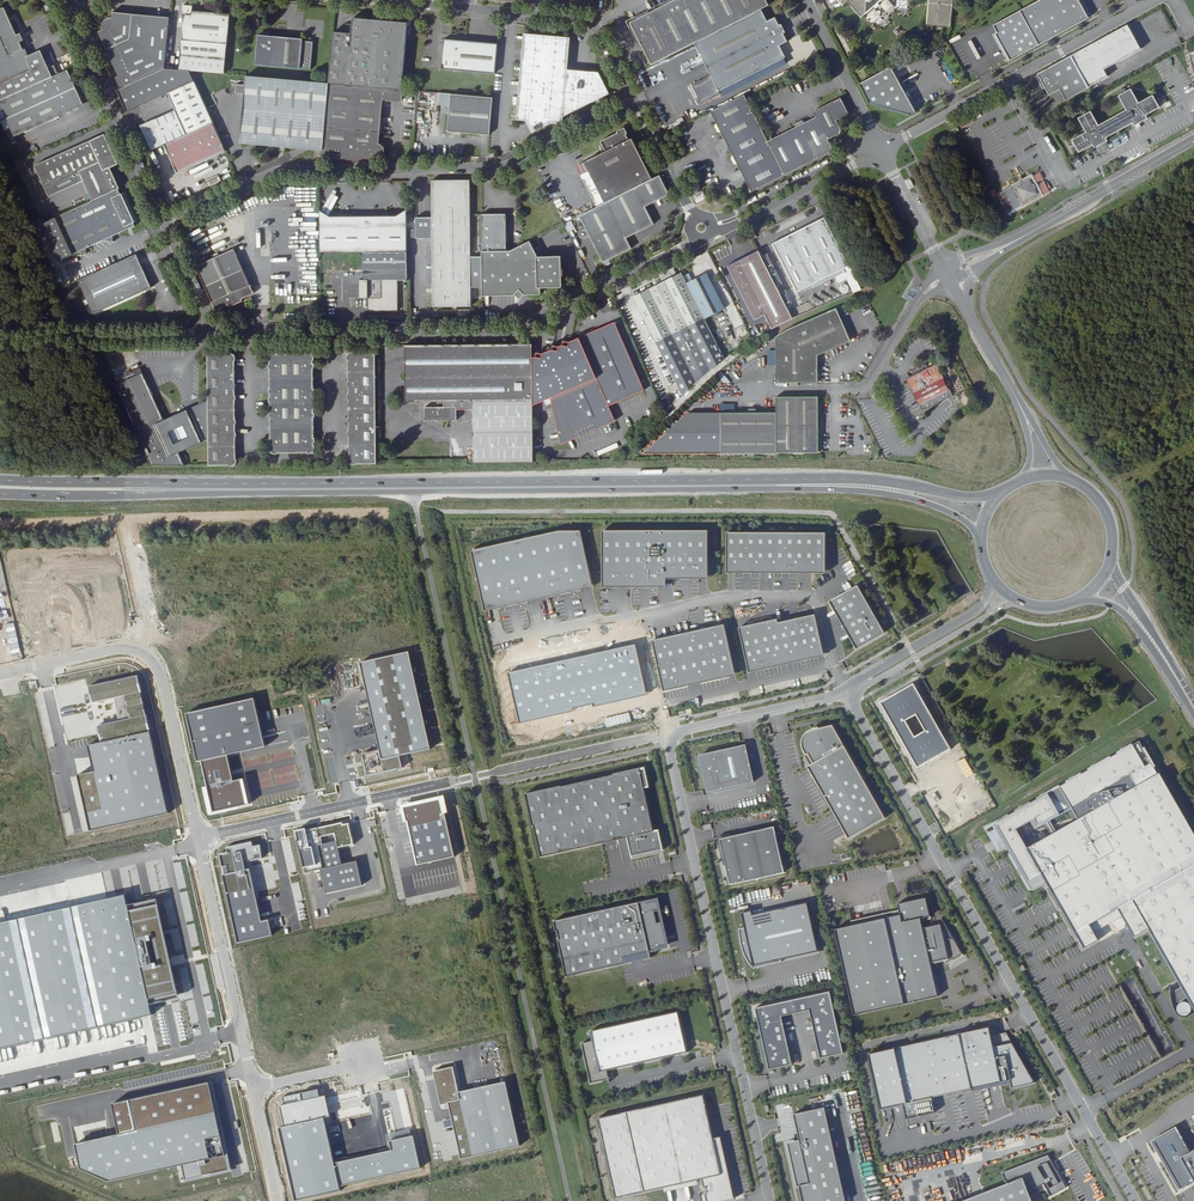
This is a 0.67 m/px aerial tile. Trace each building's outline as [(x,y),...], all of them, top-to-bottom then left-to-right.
[(771,5),(768,0),(680,0),(631,25),(653,66),(673,55),(696,44),(767,7),(771,5)] [(847,8),(851,4),(865,19),(870,14),(870,1),(871,0),(839,0),(847,8)] [(922,23),(947,27),(951,0),(926,0),(922,23)] [(1020,10),(1039,45),(1089,17),(1080,0),(1039,0),(1020,10)] [(1089,17),(1090,17),(1081,0),(1080,0),(1089,17)] [(50,2),(44,5),(47,11),(53,8),(50,2)] [(226,73),(230,15),(195,12),(195,6),(185,6),(184,17),(186,17),(181,70),(190,70),(226,73)] [(696,44),(720,93),(791,57),(784,42),(791,38),(788,32),(790,31),(785,23),(784,24),(781,17),(774,21),(767,7),(696,44)] [(54,76),(50,68),(42,50),(26,57),(23,52),(25,51),(23,45),(21,46),(17,38),(20,36),(17,28),(14,29),(5,8),(0,9),(0,100),(54,76)] [(1039,45),(1020,10),(994,24),(998,32),(996,33),(1011,60),(1039,45)] [(190,70),(181,70),(166,69),(170,17),(113,12),(112,16),(111,16),(110,16),(108,17),(106,17),(105,18),(104,19),(104,20),(103,20),(103,21),(102,22),(102,23),(102,27),(102,28),(102,30),(102,31),(100,34),(124,86),(116,90),(127,112),(168,93),(194,81),(190,70)] [(353,34),(334,31),(330,82),(403,88),(408,22),(354,18),(353,34)] [(1127,24),(1071,55),(1088,87),(1107,76),(1103,69),(1141,49),(1127,24)] [(571,37),(526,33),(518,118),(528,119),(535,131),(554,121),(563,122),(564,117),(612,92),(602,72),(568,68),(571,37)] [(1011,60),(996,33),(994,33),(1009,61),(1011,60)] [(301,68),(303,38),(259,34),(256,63),(301,68)] [(310,39),(303,38),(301,68),(311,69),(313,43),(310,42),(310,39)] [(496,76),(499,46),(443,41),(441,72),(496,76)] [(1071,55),(1037,73),(1049,95),(1060,89),(1066,100),(1089,88),(1088,87),(1071,55)] [(680,68),(675,70),(678,76),(688,71),(687,69),(701,63),(697,57),(678,65),(680,68)] [(56,65),(50,68),(54,76),(60,74),(56,65)] [(892,67),(859,82),(870,106),(909,114),(913,112),(892,67)] [(0,100),(0,104),(15,137),(76,111),(81,98),(69,69),(60,74),(54,76),(0,100)] [(300,80),(246,75),(245,84),(244,92),(240,144),(323,151),(330,82),(300,80)] [(194,81),(168,93),(176,110),(152,121),(148,133),(155,149),(167,143),(214,121),(194,81)] [(323,151),(323,158),(366,158),(369,154),(372,154),(374,158),(387,158),(388,146),(383,142),(381,142),(386,99),(404,101),(405,89),(403,88),(330,82),(323,151)] [(236,92),(244,92),(245,84),(237,83),(236,92)] [(226,99),(233,96),(228,85),(221,88),(226,99)] [(1092,149),(1103,143),(1105,142),(1103,139),(1129,125),(1130,129),(1144,122),(1142,118),(1157,109),(1150,97),(1135,105),(1127,91),(1114,98),(1121,112),(1096,126),(1089,112),(1074,120),(1082,134),(1067,142),(1074,155),(1089,147),(1091,150),(1092,149)] [(494,96),(452,93),(448,131),(452,133),(461,132),(491,134),(494,96)] [(830,140),(843,132),(838,121),(851,115),(842,98),(815,113),(817,118),(807,123),(803,121),(798,123),(797,128),(773,139),(770,138),(767,139),(746,95),(711,112),(717,125),(715,129),(718,134),(722,134),(734,157),(732,161),(734,166),(738,166),(750,189),(748,193),(749,195),(834,152),(830,140)] [(85,107),(81,98),(76,111),(85,107)] [(1167,98),(1161,100),(1165,108),(1170,106),(1167,98)] [(148,133),(152,121),(144,125),(148,133)] [(180,172),(227,151),(214,121),(167,143),(180,172)] [(628,142),(631,141),(626,132),(601,144),(601,145),(602,146),(625,135),(628,142)] [(119,187),(121,186),(112,166),(111,165),(113,161),(109,152),(110,150),(105,141),(104,141),(101,135),(91,139),(90,138),(35,164),(50,195),(83,179),(92,199),(119,187)] [(653,181),(632,140),(631,141),(628,142),(625,135),(602,146),(602,148),(605,154),(602,155),(584,164),(604,205),(653,181)] [(1107,150),(1103,143),(1092,149),(1094,155),(1098,155),(1107,150)] [(111,165),(112,166),(117,164),(110,150),(109,152),(113,161),(111,165)] [(1028,175),(1007,186),(1008,188),(1013,198),(1018,207),(1039,196),(1046,193),(1044,189),(1037,192),(1033,184),(1030,177),(1028,175)] [(909,178),(904,181),(908,188),(913,186),(909,178)] [(695,179),(688,183),(694,194),(701,190),(695,179)] [(469,180),(430,180),(431,216),(414,216),(415,237),(431,237),(432,306),(471,306),(471,287),(483,287),(482,257),(470,257),(469,180)] [(604,205),(578,218),(603,268),(632,253),(627,242),(655,227),(650,217),(666,209),(653,181),(604,205)] [(42,223),(59,261),(76,251),(88,252),(89,246),(104,239),(114,239),(115,234),(137,223),(135,220),(140,218),(127,190),(122,193),(119,187),(92,199),(58,216),(42,223)] [(995,188),(988,191),(991,198),(998,195),(995,188)] [(1008,188),(1002,192),(1007,201),(1013,198),(1008,188)] [(332,216),(320,211),(320,252),(408,250),(408,209),(397,214),(332,216)] [(482,214),(482,251),(506,251),(506,214),(482,214)] [(851,268),(826,217),(772,244),(799,296),(844,273),(854,294),(862,291),(862,290),(852,269),(851,268)] [(564,223),(567,232),(574,229),(571,221),(564,223)] [(482,257),(483,297),(517,296),(521,292),(525,296),(542,295),(541,289),(541,287),(562,286),(561,278),(563,277),(562,269),(561,268),(560,258),(539,260),(538,258),(530,242),(511,251),(506,251),(482,251),(482,257)] [(219,253),(196,263),(217,308),(229,302),(230,304),(244,298),(243,296),(255,290),(235,246),(224,251),(219,253)] [(408,250),(320,252),(321,282),(369,281),(369,308),(373,311),(399,311),(399,281),(408,281),(408,250)] [(794,319),(759,250),(729,266),(756,320),(768,314),(775,329),(786,323),(794,319)] [(151,286),(136,253),(77,279),(91,312),(151,286)] [(562,257),(538,258),(539,260),(560,258),(561,268),(562,269),(562,257)] [(684,275),(682,272),(632,296),(655,343),(681,397),(688,391),(713,369),(724,359),(706,321),(705,319),(684,275)] [(684,275),(705,319),(706,321),(726,310),(707,273),(694,279),(691,272),(684,275)] [(541,287),(541,289),(563,288),(563,277),(561,278),(562,286),(541,287)] [(521,292),(517,296),(521,301),(525,296),(521,292)] [(849,345),(837,308),(791,328),(776,337),(776,383),(780,383),(819,383),(820,356),(849,345)] [(615,323),(578,338),(596,378),(597,382),(608,406),(644,392),(615,323)] [(596,378),(578,338),(569,342),(563,341),(562,344),(559,347),(553,345),(552,349),(542,352),(536,351),(535,356),(534,357),(534,404),(596,378)] [(534,357),(534,344),(405,346),(406,402),(435,401),(435,407),(424,408),(424,421),(456,421),(456,411),(471,410),(472,463),(535,462),(534,404),(534,357)] [(377,464),(375,353),(347,354),(349,464),(377,464)] [(310,354),(268,355),(269,454),(312,453),(310,354)] [(205,356),(206,405),(207,453),(207,466),(235,465),(233,355),(205,356)] [(907,373),(910,379),(928,370),(925,364),(907,373)] [(928,370),(910,379),(906,381),(921,413),(953,398),(948,388),(946,384),(938,366),(928,370)] [(951,367),(945,370),(951,380),(957,376),(951,367)] [(178,405),(178,410),(162,417),(142,371),(113,383),(150,465),(183,465),(179,455),(194,448),(197,454),(207,453),(206,405),(178,405)] [(722,372),(719,375),(726,384),(732,384),(722,372)] [(608,406),(597,382),(551,401),(559,445),(615,421),(608,406)] [(664,408),(669,405),(665,399),(660,403),(664,408)] [(780,414),(780,454),(823,454),(822,401),(780,401),(780,414)] [(672,404),(663,411),(667,416),(676,410),(672,404)] [(646,456),(724,455),(724,414),(692,414),(646,456)] [(724,455),(780,454),(780,414),(759,414),(752,414),(724,414),(724,455)] [(472,550),(486,610),(594,586),(581,530),(560,530),(472,550)] [(709,532),(604,532),(604,585),(671,585),(671,581),(709,581),(709,532)] [(825,534),(727,534),(727,571),(825,571),(825,534)] [(857,587),(830,602),(856,648),(884,633),(857,587)] [(776,620),(739,628),(749,672),(823,655),(814,616),(777,624),(776,620)] [(724,623),(649,640),(660,691),(735,674),(724,623)] [(646,695),(635,644),(507,672),(518,723),(572,711),(572,708),(593,703),(594,706),(646,695)] [(360,662),(380,749),(380,750),(363,754),(364,758),(361,758),(366,778),(411,769),(407,755),(431,749),(409,651),(360,662)] [(138,676),(90,687),(93,703),(126,696),(128,707),(131,718),(131,719),(99,726),(102,741),(103,742),(89,745),(96,773),(94,773),(81,777),(87,806),(86,807),(91,830),(168,813),(138,676)] [(950,749),(913,684),(879,703),(917,768),(950,749)] [(255,700),(188,715),(198,763),(204,761),(204,763),(215,812),(248,804),(243,782),(232,785),(227,758),(226,756),(265,748),(255,700)] [(609,726),(631,721),(629,713),(607,717),(609,726)] [(811,765),(808,767),(849,839),(886,818),(833,726),(815,729),(813,730),(811,731),(809,732),(807,733),(806,735),(805,736),(804,738),(803,740),(802,742),(802,745),(802,747),(803,751),(804,752),(807,755),(809,754),(814,763),(811,765)] [(995,825),(1032,889),(1045,881),(1084,948),(1099,940),(1095,932),(1123,916),(1135,938),(1151,929),(1184,986),(1173,992),(1179,1002),(1189,997),(1193,1006),(1193,837),(1139,742),(995,825)] [(699,755),(707,792),(753,782),(745,745),(699,755)] [(809,754),(807,755),(805,756),(811,765),(814,763),(809,754)] [(561,786),(525,794),(532,826),(534,825),(541,857),(627,838),(631,857),(632,857),(633,858),(658,852),(658,851),(656,843),(661,842),(659,830),(654,831),(644,788),(644,787),(649,786),(645,767),(640,768),(613,773),(561,787),(561,786)] [(439,800),(403,808),(406,822),(442,814),(439,800)] [(407,822),(417,865),(454,857),(444,814),(407,822)] [(341,825),(318,830),(326,866),(340,863),(337,846),(351,843),(348,826),(342,827),(341,825)] [(773,828),(719,840),(730,885),(784,872),(773,828)] [(306,829),(297,831),(305,868),(306,872),(325,868),(316,829),(307,831),(306,831),(306,829)] [(238,943),(273,935),(269,919),(262,921),(259,907),(250,869),(246,869),(245,862),(263,859),(261,845),(253,847),(252,842),(227,848),(227,853),(221,854),(223,867),(227,866),(229,873),(224,874),(228,897),(238,943)] [(357,861),(321,869),(327,893),(362,885),(357,861)] [(0,923),(0,1049),(152,1015),(150,1005),(180,998),(158,899),(128,905),(126,895),(0,923)] [(658,898),(553,921),(565,977),(670,954),(658,898)] [(930,916),(926,898),(897,904),(900,916),(835,930),(855,1016),(938,997),(930,963),(948,959),(949,962),(965,959),(953,938),(944,940),(940,924),(923,928),(920,918),(930,916)] [(751,911),(741,913),(745,928),(739,929),(739,931),(739,933),(740,938),(741,943),(743,950),(745,955),(748,960),(750,964),(754,968),(819,954),(807,903),(752,916),(751,911)] [(830,992),(755,1008),(757,1017),(759,1017),(761,1025),(759,1025),(764,1050),(766,1049),(768,1057),(766,1058),(769,1070),(792,1065),(781,1016),(809,1010),(820,1059),(843,1053),(840,1041),(839,1042),(837,1033),(838,1033),(833,1009),(832,1009),(830,1001),(832,1001),(830,992)] [(678,1012),(590,1032),(593,1041),(582,1044),(591,1083),(602,1081),(600,1072),(687,1053),(678,1012)] [(895,1048),(868,1054),(881,1109),(903,1104),(906,1119),(935,1113),(932,1098),(971,1089),(1011,1080),(1012,1083),(1013,1088),(1035,1083),(1007,1033),(996,1035),(995,1031),(991,1032),(990,1027),(960,1034),(959,1032),(959,1034),(895,1048),(895,1047),(894,1047),(895,1048)] [(1008,1033),(1007,1033),(1035,1083),(1036,1083),(1008,1033)] [(451,1069),(434,1072),(441,1103),(446,1102),(446,1101),(449,1100),(450,1103),(462,1156),(470,1155),(473,1154),(473,1155),(519,1145),(505,1082),(459,1092),(456,1092),(451,1069)] [(971,1089),(972,1092),(1012,1083),(1011,1080),(971,1089)] [(113,1103),(120,1135),(76,1144),(82,1169),(110,1181),(182,1165),(186,1182),(232,1172),(212,1081),(113,1103)] [(279,1106),(284,1126),(279,1128),(295,1200),(296,1200),(341,1191),(340,1186),(421,1168),(413,1132),(403,1134),(389,1137),(393,1150),(362,1157),(335,1163),(325,1117),(331,1116),(329,1110),(325,1088),(282,1097),(285,1105),(279,1106)] [(597,1118),(615,1198),(701,1179),(706,1200),(728,1200),(729,1200),(727,1192),(732,1191),(720,1137),(713,1139),(703,1095),(597,1118)] [(794,1114),(799,1140),(790,1142),(792,1151),(789,1152),(787,1152),(788,1158),(790,1157),(792,1166),(790,1166),(794,1184),(796,1183),(797,1186),(795,1187),(799,1186),(803,1200),(846,1200),(825,1107),(794,1114)] [(1059,1115),(1059,1135),(1068,1135),(1068,1126),(1070,1126),(1070,1115),(1059,1115)] [(1154,1142),(1177,1129),(1176,1127),(1150,1141),(1156,1152),(1159,1151),(1154,1142)] [(1154,1142),(1159,1151),(1164,1160),(1181,1190),(1187,1186),(1185,1182),(1193,1178),(1193,1180),(1193,1150),(1190,1152),(1177,1129),(1154,1142)] [(962,1200),(1038,1200),(1032,1193),(1025,1196),(1023,1190),(1039,1183),(1044,1196),(1061,1190),(1047,1155),(1002,1173),(1006,1184),(962,1200)] [(1181,1190),(1164,1160),(1162,1162),(1179,1191),(1181,1190)]
